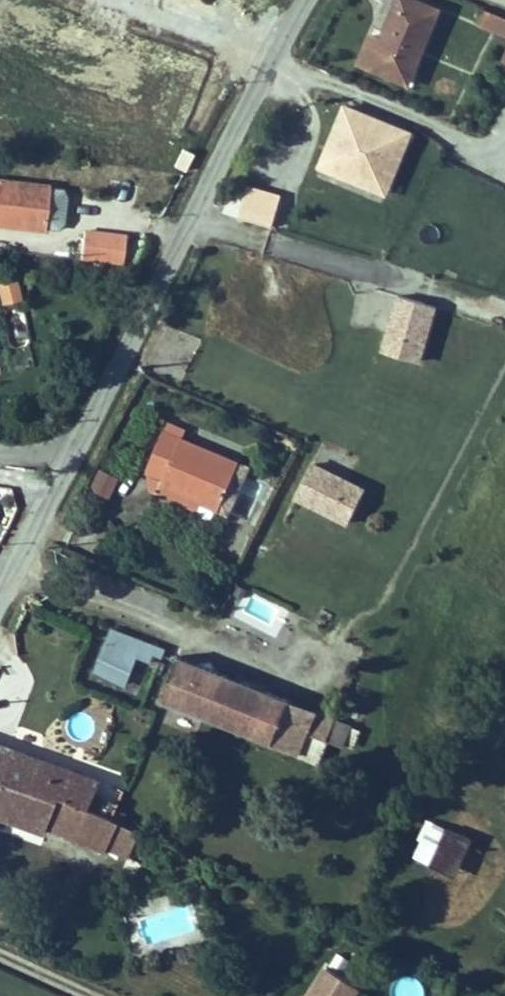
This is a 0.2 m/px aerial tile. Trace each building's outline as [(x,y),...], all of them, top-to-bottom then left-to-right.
[(373,30),(360,59),(411,80),(441,4),(432,0),(397,0),(383,35),(373,30)] [(483,7),(476,22),(504,34),(504,17),(483,7)] [(410,129),(346,101),(331,135),(337,138),(326,163),(373,184),(386,154),(397,159),(410,129)] [(42,228),(42,226),(49,188),(49,185),(0,178),(0,221),(42,228)] [(49,188),(42,226),(56,228),(65,223),(70,198),(61,190),(49,188)] [(280,198),(247,188),(239,211),(272,222),(280,198)] [(130,237),(90,231),(86,260),(126,265),(130,237)] [(1,301),(23,296),(17,272),(0,276),(0,296),(1,301)] [(424,360),(436,300),(394,292),(382,351),(424,360)] [(164,419),(181,427),(186,416),(169,408),(164,419)] [(164,419),(146,458),(163,467),(162,469),(203,487),(200,494),(216,500),(239,452),(181,427),(164,419)] [(309,458),(293,500),(350,521),(365,480),(309,458)] [(89,490),(109,498),(120,474),(99,465),(89,490)] [(200,494),(203,487),(162,469),(159,475),(200,494)] [(87,659),(119,672),(139,627),(108,613),(87,659)] [(156,689),(243,727),(264,682),(177,643),(156,689)] [(264,682),(243,727),(266,737),(288,693),(264,682)] [(116,788),(42,759),(0,743),(0,782),(40,798),(49,791),(104,815),(116,788)] [(100,849),(115,820),(104,815),(49,791),(40,798),(0,782),(0,818),(36,833),(41,823),(100,849)] [(116,845),(126,824),(115,820),(100,849),(108,852),(113,843),(116,845)] [(423,820),(413,860),(460,871),(470,831),(423,820)] [(113,843),(108,852),(121,858),(135,829),(126,824),(116,845),(113,843)] [(295,995),(337,995),(347,980),(316,961),(295,995)]
